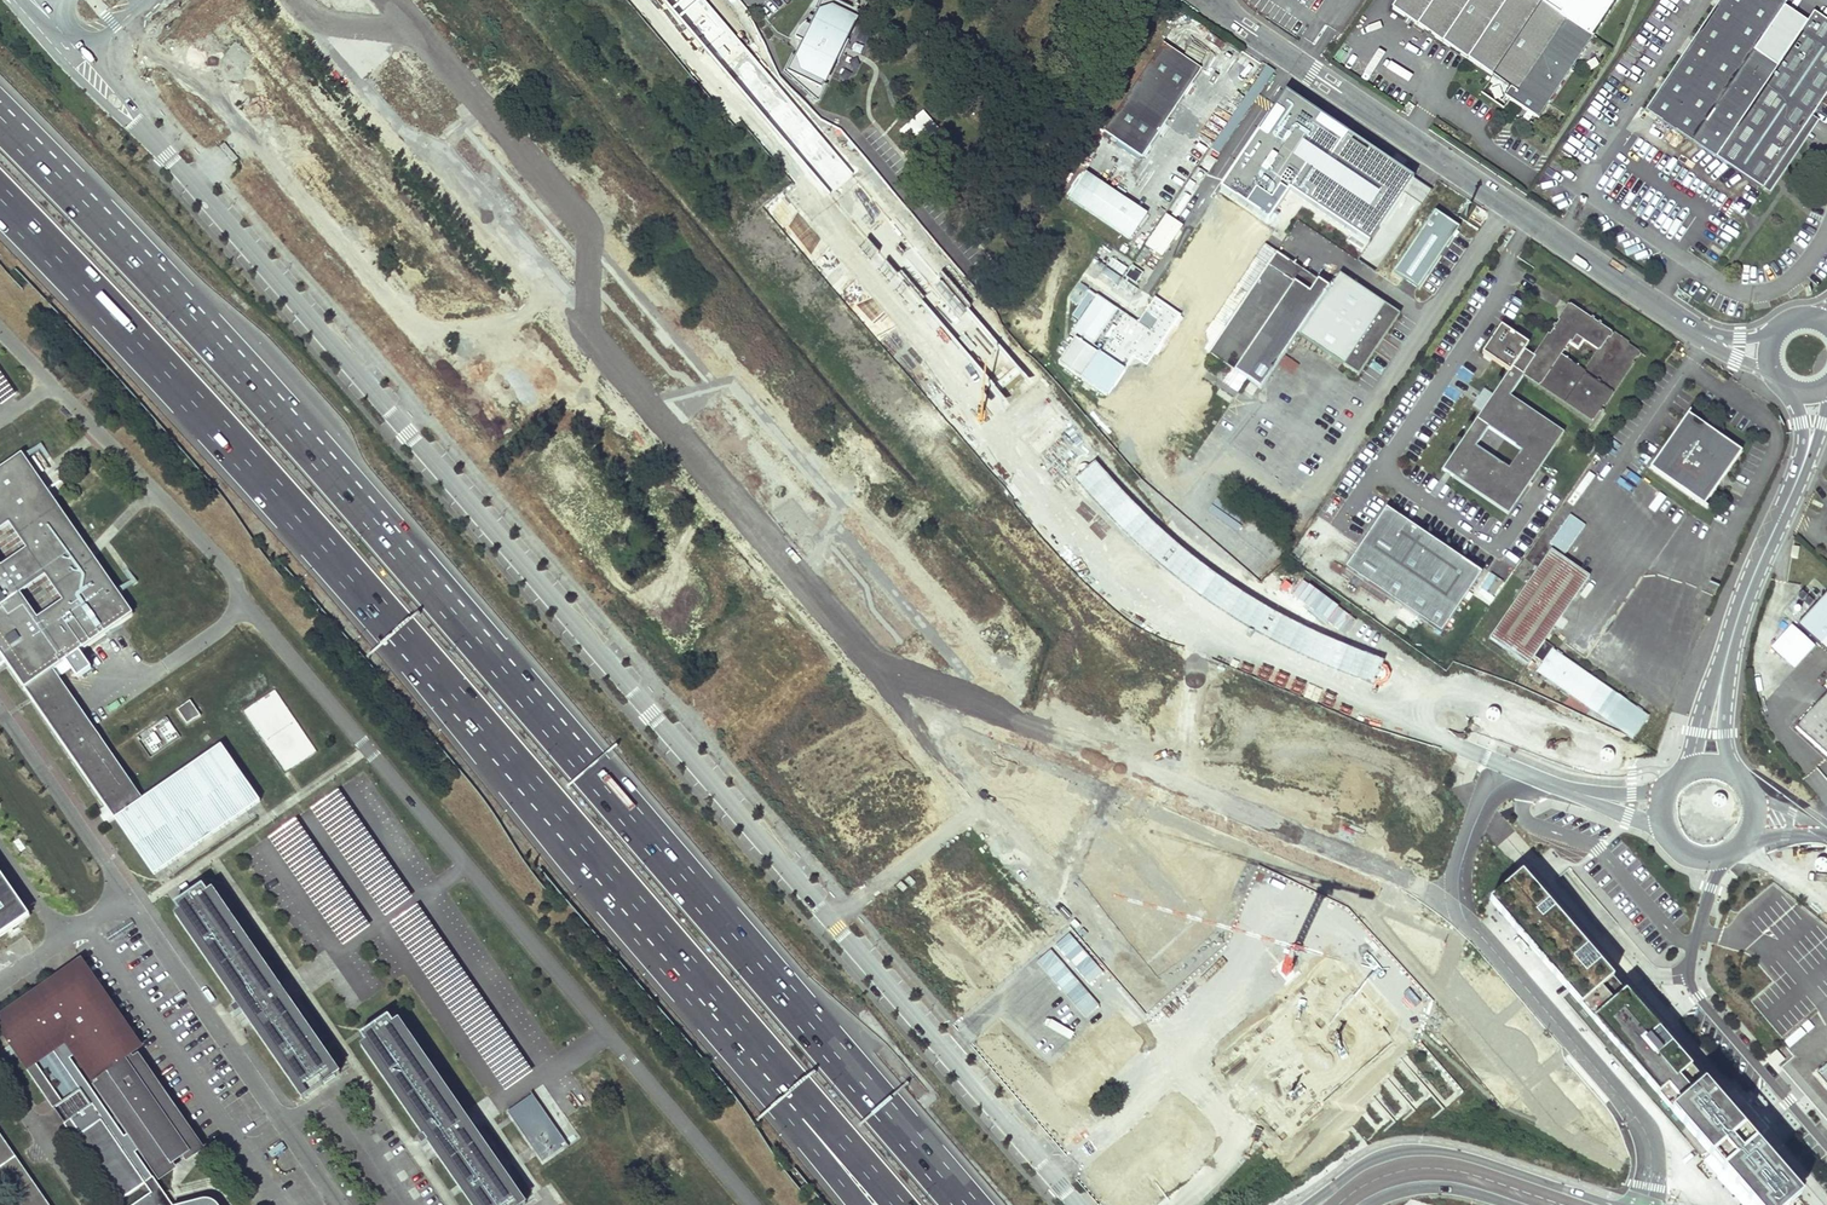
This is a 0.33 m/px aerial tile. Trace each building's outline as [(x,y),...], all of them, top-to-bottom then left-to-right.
[(869,0),(868,0),(819,0),(815,9),(817,10),(810,26),(805,24),(802,27),(800,31),(798,36),(797,40),(802,43),(795,58),(792,56),(784,73),(819,103),(827,86),(824,84),(837,59),(840,60),(848,45),(844,44),(857,17),(860,19),(869,0)] [(1537,118),(1616,0),(1397,0),(1391,8),(1509,87),(1503,96),(1537,118)] [(1770,194),(1819,122),(1812,117),(1826,95),(1826,21),(1814,12),(1807,22),(1784,7),(1788,0),(1720,0),(1645,111),(1770,194)] [(1202,68),(1163,42),(1104,130),(1142,156),(1202,68)] [(1221,153),(1274,71),(1267,66),(1213,148),(1221,153)] [(1373,273),(1430,191),(1287,94),(1221,190),(1276,228),(1273,233),(1283,239),(1296,220),(1373,273)] [(1145,212),(1084,171),(1067,196),(1128,237),(1145,212)] [(1460,227),(1435,211),(1393,274),(1418,290),(1460,227)] [(1167,216),(1145,248),(1164,260),(1185,227),(1167,216)] [(1355,374),(1397,313),(1337,272),(1327,287),(1276,253),(1207,353),(1222,364),(1226,366),(1243,378),(1257,387),(1295,333),(1355,374)] [(1101,274),(1117,285),(1128,269),(1112,258),(1101,274)] [(1135,284),(1142,273),(1133,266),(1125,278),(1135,284)] [(1080,284),(1071,299),(1079,304),(1088,289),(1080,284)] [(1479,416),(1441,472),(1507,516),(1562,434),(1508,398),(1523,376),(1591,422),(1638,353),(1569,307),(1534,359),(1523,352),(1528,345),(1500,326),(1480,355),(1508,373),(1491,398),(1483,393),(1471,410),(1479,416)] [(1226,366),(1222,364),(1219,368),(1220,380),(1234,390),(1243,378),(1226,366)] [(14,400),(0,376),(0,408),(14,400)] [(1743,448),(1689,411),(1652,465),(1706,502),(1743,448)] [(90,551),(88,548),(55,500),(24,455),(22,452),(0,468),(0,529),(9,523),(26,548),(1,565),(0,563),(0,650),(9,663),(26,688),(54,669),(134,614),(118,591),(94,557),(90,551)] [(1626,470),(1622,476),(1635,485),(1638,480),(1626,470)] [(1279,491),(1272,501),(1285,511),(1292,501),(1279,491)] [(1483,568),(1386,504),(1346,564),(1442,628),(1483,568)] [(1586,524),(1570,513),(1550,542),(1566,553),(1586,524)] [(1542,662),(1549,652),(1539,646),(1590,572),(1551,546),(1490,635),(1529,662),(1533,656),(1542,662)] [(1826,586),(1795,620),(1826,650),(1826,586)] [(1552,648),(1549,652),(1542,662),(1536,671),(1633,737),(1649,714),(1552,648)] [(9,663),(0,650),(0,668),(9,663)] [(94,726),(54,669),(26,688),(112,812),(116,818),(143,798),(94,726)] [(1792,726),(1826,758),(1826,688),(1792,726)] [(316,751),(275,690),(243,711),(284,772),(316,751)] [(200,714),(190,699),(177,708),(187,723),(200,714)] [(139,736),(151,754),(179,736),(168,718),(139,736)] [(116,818),(154,873),(260,800),(221,745),(143,798),(116,818)] [(10,761),(0,746),(0,767),(10,761)] [(340,789),(311,808),(384,920),(413,901),(340,789)] [(338,950),(369,932),(302,818),(272,835),(338,950)] [(30,916),(0,873),(0,936),(30,916)] [(1490,900),(1756,1204),(1787,1204),(1800,1194),(1521,873),(1490,900)] [(204,885),(176,904),(242,1000),(261,1027),(302,1087),(330,1067),(274,986),(204,885)] [(393,920),(501,1095),(531,1077),(423,902),(393,920)] [(183,1158),(187,1163),(206,1150),(138,1053),(144,1049),(81,959),(0,1015),(0,1031),(118,1201),(145,1183),(154,1180),(135,1153),(142,1148),(160,1174),(172,1166),(183,1158)] [(1309,970),(1287,990),(1299,1004),(1322,984),(1309,970)] [(1477,1000),(1488,990),(1484,984),(1472,994),(1477,1000)] [(1502,1000),(1494,1006),(1506,1022),(1514,1016),(1502,1000)] [(387,1018),(362,1036),(481,1204),(506,1204),(515,1199),(387,1018)] [(1798,1042),(1792,1035),(1776,1049),(1782,1056),(1798,1042)] [(1461,1038),(1451,1049),(1461,1058),(1471,1048),(1461,1038)] [(570,1144),(536,1095),(511,1113),(545,1162),(570,1144)] [(24,1169),(0,1134),(0,1190),(4,1186),(10,1194),(0,1200),(0,1204),(49,1204),(24,1169)] [(130,1204),(172,1204),(171,1204),(162,1192),(154,1180),(145,1183),(150,1191),(130,1204)]
